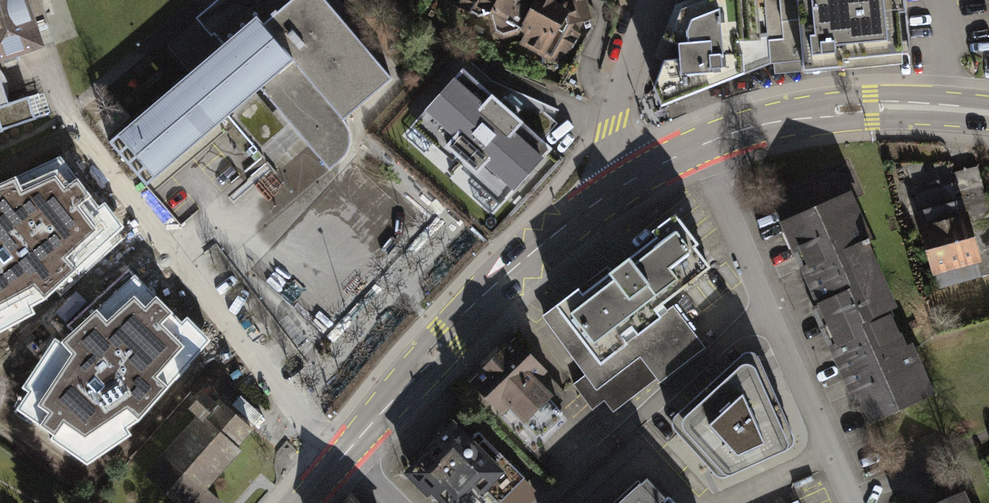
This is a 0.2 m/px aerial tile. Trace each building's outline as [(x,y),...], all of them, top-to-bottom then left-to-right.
[(41,46),(35,28),(48,24),(40,0),(0,0),(0,59),(41,46)] [(148,195),(262,101),(328,180),(353,156),(350,128),(392,93),(314,0),(233,0),(204,25),(226,51),(109,148),(148,195)] [(444,4),(501,31),(516,0),(446,0),(444,4)] [(566,0),(516,0),(501,31),(559,58),(583,8),(566,0)] [(766,0),(682,0),(680,1),(671,36),(675,72),(655,99),(664,120),(770,78),(766,0)] [(907,71),(902,0),(794,0),(800,78),(907,71)] [(470,78),(421,129),(505,210),(555,160),(539,144),(563,117),(494,86),(485,93),(470,78)] [(3,131),(3,130),(36,119),(28,96),(0,106),(0,132),(3,131)] [(785,217),(829,319),(895,291),(852,188),(785,217)] [(36,292),(84,258),(54,217),(44,224),(19,191),(0,205),(0,283),(19,268),(36,292)] [(972,211),(921,226),(935,272),(985,257),(972,211)] [(672,220),(544,316),(587,373),(575,382),(593,406),(604,398),(612,410),(704,341),(674,301),(712,273),(672,220)] [(829,319),(872,422),(939,394),(895,291),(829,319)] [(138,366),(116,308),(17,346),(39,404),(138,366)] [(566,388),(513,335),(466,383),(519,435),(566,388)] [(756,349),(752,348),(748,348),(744,350),(674,414),(672,417),(671,421),(672,427),(716,474),(721,477),(728,475),(790,449),(793,446),(795,442),(796,436),(794,430),(758,352),(756,349)] [(257,444),(208,401),(191,420),(197,426),(148,481),(174,502),(212,502),(208,500),(257,444)] [(401,473),(433,502),(486,502),(492,497),(498,502),(500,502),(526,476),(476,429),(468,437),(450,421),(401,473)] [(637,483),(615,502),(656,502),(637,483)] [(350,495),(342,502),(358,502),(350,495)]
